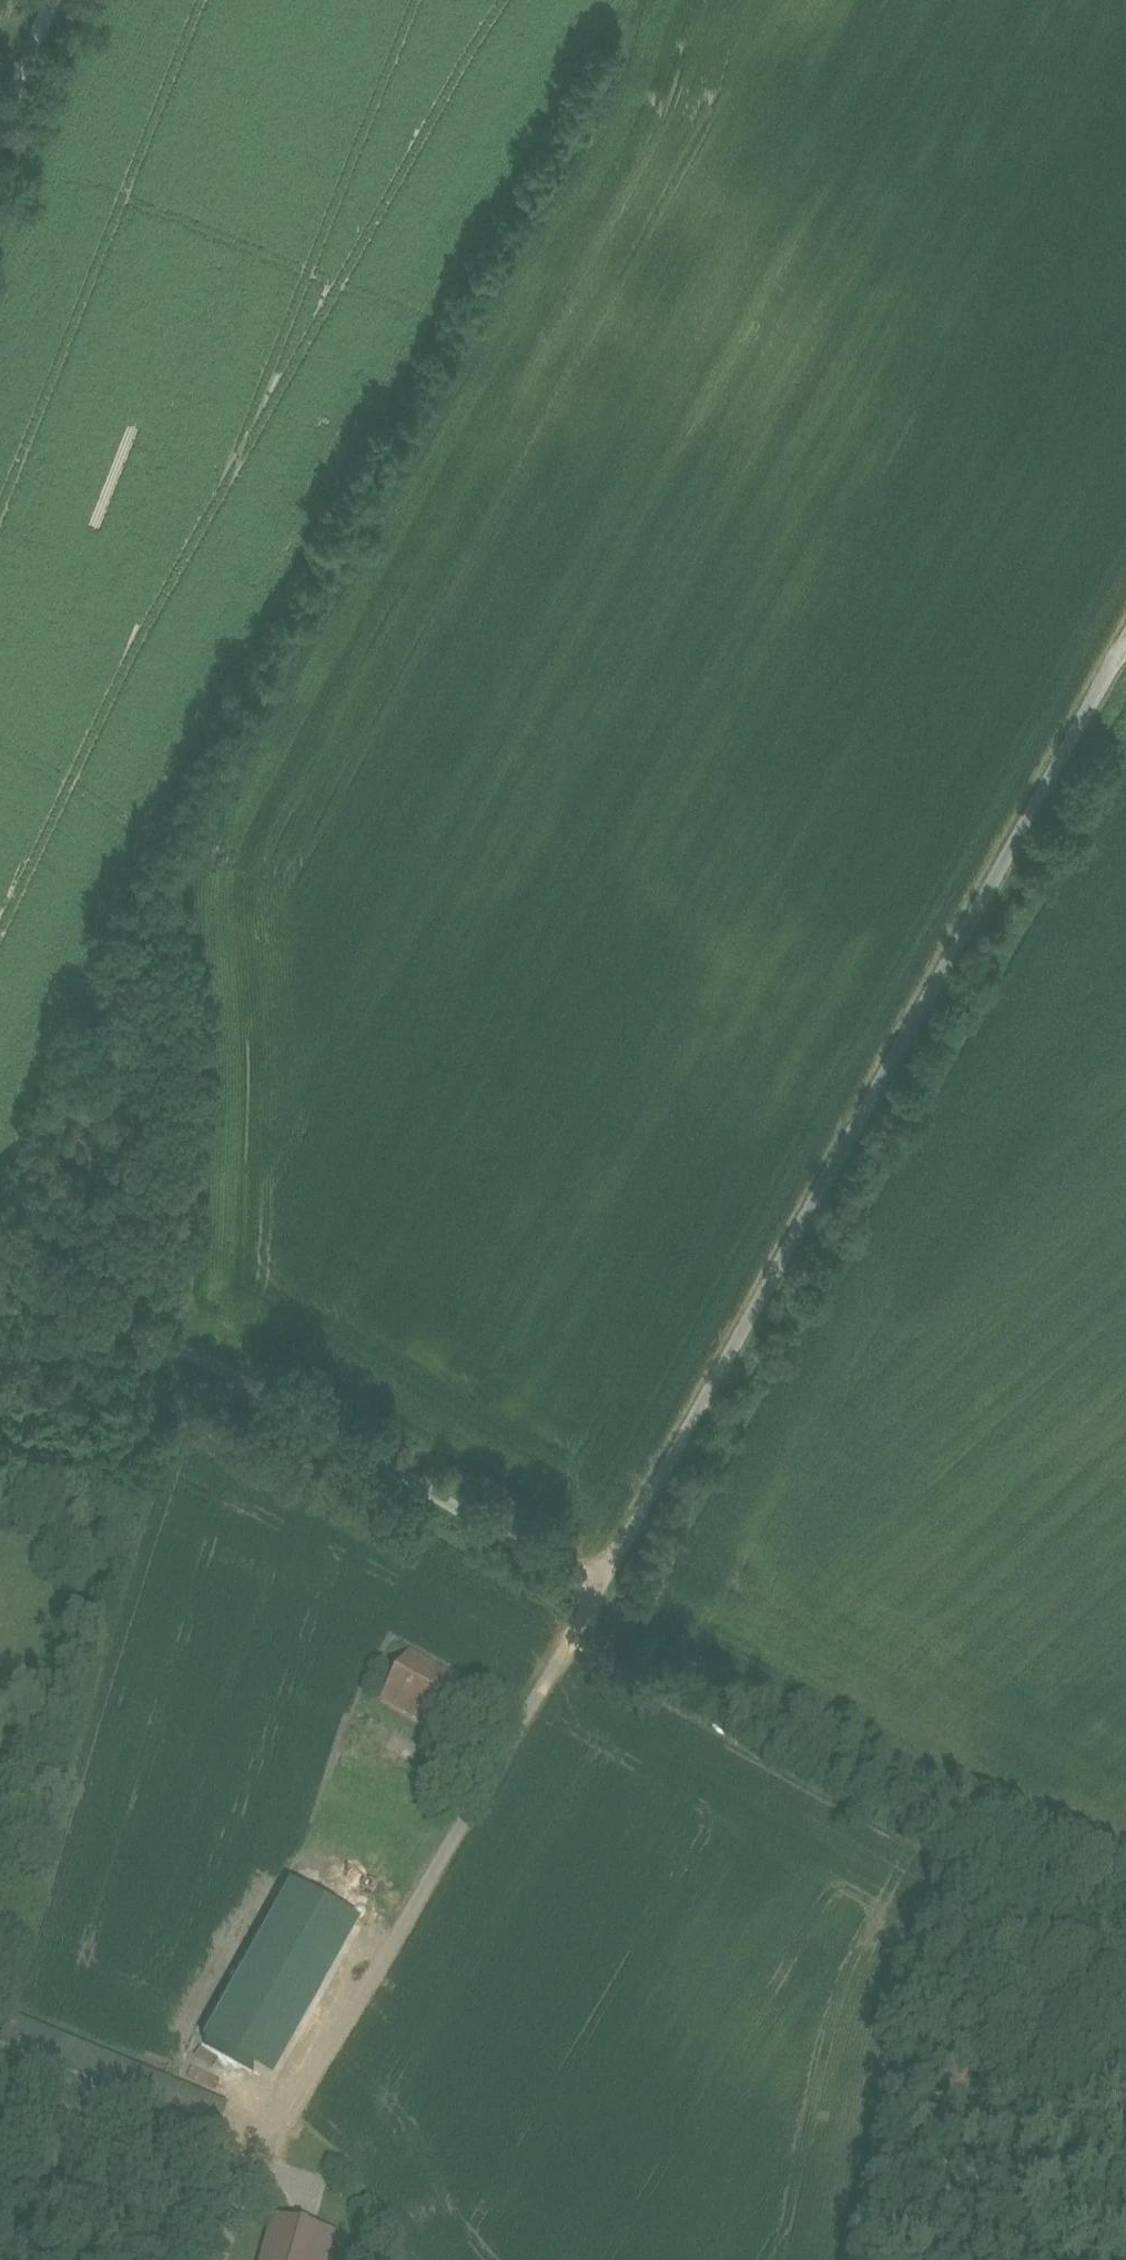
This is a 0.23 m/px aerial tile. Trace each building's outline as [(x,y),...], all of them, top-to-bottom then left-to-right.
[(459,1680),(409,1652),(381,1702),(445,1738),(456,1717),(443,1710),(459,1680)] [(274,2086),(361,1928),(292,1890),(205,2048),(274,2086)] [(272,2216),(259,2259),(329,2259),(337,2235),(272,2216)]
